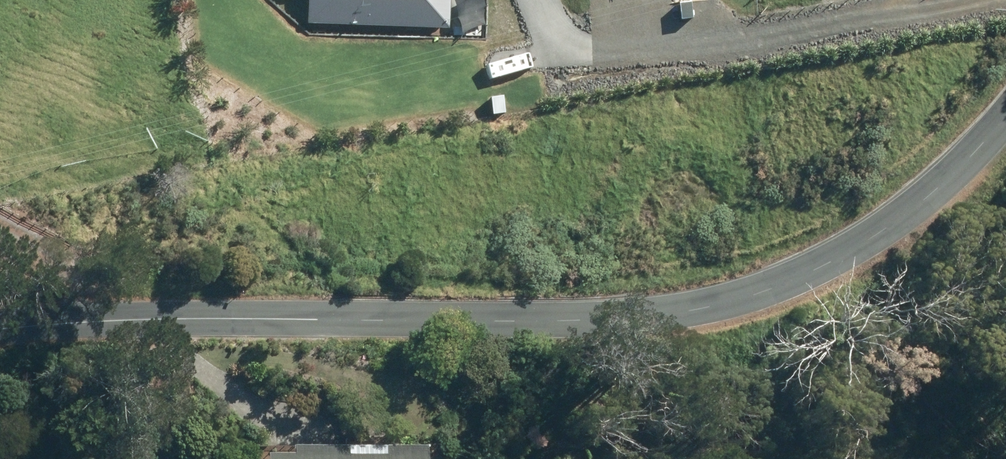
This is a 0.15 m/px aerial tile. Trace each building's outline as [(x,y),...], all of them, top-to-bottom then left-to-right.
[(284,446),(284,454),(254,454),(254,458),(422,458),(422,445),(284,446)]
